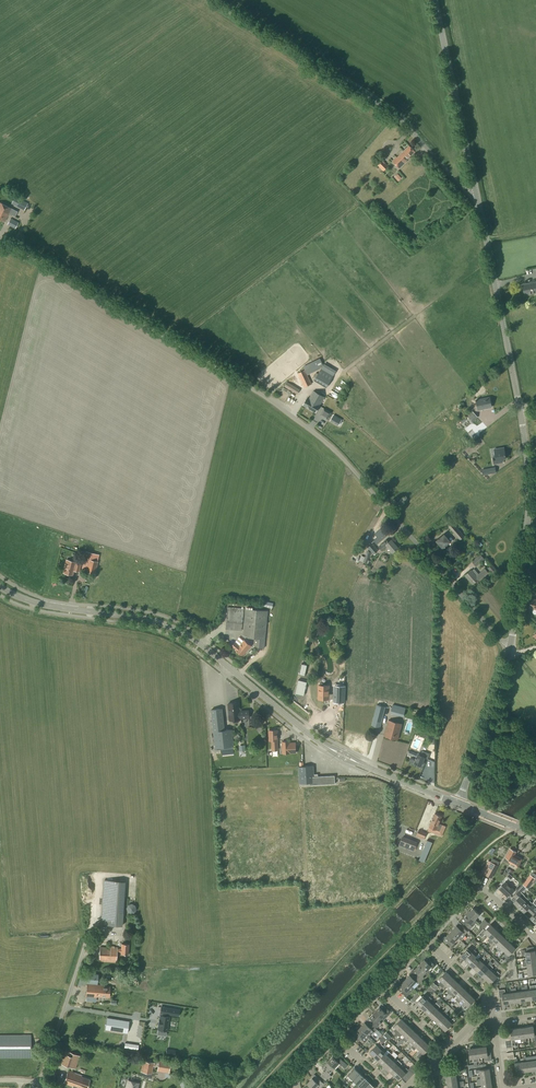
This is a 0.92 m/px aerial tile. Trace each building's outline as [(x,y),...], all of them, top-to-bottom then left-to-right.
[(406,160),(415,151),(409,145),(397,157),(397,156),(392,161),(399,168),(407,161),(406,160)] [(384,172),(388,167),(384,161),(387,158),(383,154),(375,163),(384,172)] [(24,211),(28,203),(19,199),(15,206),(24,211)] [(12,209),(0,203),(0,220),(4,222),(9,212),(10,212),(12,209)] [(7,223),(11,225),(16,228),(18,223),(14,220),(10,218),(7,223)] [(535,293),(535,282),(522,284),(525,295),(535,293)] [(321,369),(314,381),(326,388),(333,376),(321,369)] [(305,370),(298,373),(304,387),(311,384),(308,375),(305,370)] [(297,394),(300,390),(287,382),(284,386),(297,394)] [(315,413),(324,397),(314,391),(309,399),(307,398),(302,405),(315,413)] [(478,410),(492,407),(490,397),(476,400),(478,410)] [(324,408),(320,415),(327,419),(331,412),(324,408)] [(472,423),(478,417),(472,411),(466,416),(472,423)] [(342,420),(334,415),(330,421),(338,425),(342,420)] [(486,435),(489,438),(496,432),(493,429),(486,435)] [(494,464),(503,463),(502,459),(506,459),(504,448),(494,449),(496,457),(493,457),(494,464)] [(483,475),(496,473),(495,467),(482,469),(483,475)] [(460,540),(464,536),(452,522),(447,526),(460,540)] [(373,540),(377,544),(384,538),(386,537),(379,529),(374,533),(377,536),(373,540)] [(443,549),(451,542),(444,534),(436,541),(443,549)] [(395,550),(398,547),(391,539),(388,542),(386,540),(379,547),(382,551),(387,546),(390,550),(390,552),(391,553),(393,553),(395,551),(395,550)] [(373,554),(378,550),(372,543),(367,547),(373,554)] [(476,567),(485,559),(480,554),(472,561),(476,567)] [(98,561),(98,558),(90,556),(89,559),(88,559),(88,560),(84,559),(81,569),(85,570),(85,572),(95,574),(98,562),(98,561)] [(80,569),(81,562),(75,560),(74,562),(66,560),(63,573),(72,575),(74,567),(80,569)] [(479,581),(488,573),(485,569),(476,576),(471,570),(465,575),(473,584),(478,580),(479,581)] [(242,631),(243,621),(244,608),(227,607),(225,630),(242,631)] [(264,648),(265,639),(268,611),(246,609),(244,621),(243,635),(249,638),(257,639),(256,648),(264,648)] [(243,656),(251,646),(244,640),(239,646),(235,642),(232,646),(236,650),(243,656)] [(301,694),(301,693),(305,694),(307,681),(299,679),(296,693),(301,694)] [(324,686),(324,685),(324,684),(323,683),(322,683),(321,683),(320,684),(319,685),(318,699),(329,699),(329,698),(334,698),(334,702),(344,703),(345,686),(334,686),(334,695),(329,694),(329,686),(324,686)] [(239,711),(238,702),(228,703),(230,720),(233,720),(233,723),(239,722),(238,719),(249,718),(249,710),(239,711)] [(385,707),(377,704),(371,725),(380,728),(385,707)] [(406,708),(393,704),(390,712),(403,716),(406,708)] [(225,730),(222,708),(211,709),(215,748),(216,748),(216,750),(234,749),(233,746),(234,746),(232,729),(225,730)] [(398,740),(402,724),(388,720),(384,736),(398,740)] [(278,750),(278,740),(277,730),(269,730),(269,741),(271,741),(271,751),(278,750)] [(289,743),(289,741),(282,742),(282,753),(289,753),(296,752),(295,743),(289,743)] [(428,758),(430,754),(422,751),(420,755),(417,754),(416,757),(411,755),(409,761),(421,766),(425,757),(428,758)] [(314,774),(314,773),(313,766),(298,767),(299,784),(310,783),(310,785),(335,783),(335,775),(318,776),(318,774),(314,774)] [(440,831),(442,825),(439,823),(442,816),(435,813),(429,827),(440,831)] [(424,839),(427,833),(419,830),(416,836),(424,839)] [(414,851),(417,842),(402,836),(399,845),(414,851)] [(427,862),(434,842),(429,840),(422,860),(427,862)] [(514,855),(516,852),(511,849),(509,852),(508,852),(505,857),(503,861),(509,864),(510,863),(517,867),(522,859),(514,855)] [(499,862),(492,858),(490,862),(488,860),(481,873),(492,878),(498,866),(498,865),(499,862)] [(535,881),(535,875),(532,872),(522,885),(528,889),(533,882),(535,883),(535,881)] [(122,926),(125,881),(103,880),(100,924),(122,926)] [(508,897),(514,890),(505,882),(499,889),(508,897)] [(517,892),(523,886),(520,884),(515,889),(517,892)] [(524,901),(521,898),(524,895),(522,893),(526,889),(523,886),(517,892),(513,896),(516,899),(513,902),(519,907),(524,901)] [(535,905),(535,901),(534,904),(533,902),(532,903),(527,898),(524,901),(519,907),(524,912),(527,909),(530,912),(535,905)] [(130,913),(134,912),(136,909),(135,905),(132,903),(128,904),(126,908),(127,911),(130,913)] [(475,919),(480,914),(473,908),(468,913),(475,919)] [(475,919),(468,913),(463,918),(467,922),(465,924),(470,929),(473,926),(471,925),(473,923),(475,923),(477,921),(475,919)] [(484,928),(489,923),(484,919),(480,924),(484,928)] [(488,936),(495,928),(491,924),(485,930),(484,929),(479,934),(482,937),(486,933),(488,936)] [(456,925),(451,931),(461,940),(463,938),(460,935),(462,933),(465,935),(468,932),(462,926),(460,929),(456,925)] [(489,942),(499,932),(495,928),(488,936),(490,938),(487,940),(489,942)] [(459,942),(461,940),(451,931),(446,936),(449,939),(446,942),(452,947),(455,944),(453,942),(456,939),(459,942)] [(496,943),(503,936),(499,932),(489,942),(491,944),(494,941),(496,943)] [(498,950),(507,940),(503,936),(496,943),(498,945),(496,948),(498,950)] [(504,951),(511,944),(507,940),(498,950),(499,952),(502,949),(504,951)] [(128,955),(129,944),(121,943),(121,949),(117,948),(117,947),(110,946),(110,947),(100,947),(99,961),(116,962),(117,952),(121,952),(120,954),(128,955)] [(511,944),(504,951),(506,953),(504,956),(506,958),(515,948),(511,944)] [(465,959),(475,949),(473,947),(470,950),(468,948),(461,955),(465,959)] [(469,963),(476,956),(474,954),(477,951),(475,949),(465,959),(469,963)] [(473,967),(484,956),(482,954),(478,958),(476,956),(469,963),(473,967)] [(477,971),(484,964),(482,962),(485,959),(483,957),(484,956),(473,967),(477,971)] [(419,965),(426,971),(429,974),(431,972),(428,969),(431,966),(433,968),(435,966),(429,960),(427,962),(424,960),(419,965)] [(486,966),(484,964),(477,971),(481,975),(491,965),(493,963),(491,961),(489,963),(486,966)] [(422,975),(426,971),(419,965),(415,970),(417,972),(415,975),(421,981),(424,977),(422,975)] [(486,979),(492,972),(490,970),(493,967),(491,965),(481,975),(486,979)] [(443,983),(450,976),(446,971),(439,979),(441,981),(438,984),(440,986),(443,983)] [(492,972),(486,979),(490,983),(499,973),(497,971),(495,974),(492,972)] [(410,975),(405,980),(411,986),(416,981),(419,983),(421,981),(415,975),(412,978),(410,975)] [(447,987),(454,979),(450,976),(443,983),(440,986),(442,987),(445,985),(447,987)] [(449,993),(458,983),(454,979),(447,987),(449,989),(447,991),(449,993)] [(407,996),(409,993),(407,991),(411,986),(405,980),(400,985),(403,989),(402,990),(406,993),(405,994),(407,996)] [(462,987),(458,983),(449,993),(451,995),(451,994),(453,996),(455,994),(462,987)] [(86,996),(96,997),(96,996),(109,997),(110,987),(102,986),(102,985),(97,985),(87,984),(86,996)] [(457,1001),(466,991),(462,987),(455,994),(458,996),(455,999),(457,1001)] [(509,1003),(508,993),(505,993),(505,990),(498,990),(499,998),(502,998),(503,1004),(509,1003)] [(464,1002),(470,995),(466,991),(457,1001),(459,1003),(461,1000),(464,1002)] [(414,1002),(421,995),(418,992),(411,999),(412,999),(410,1000),(413,1003),(414,1001),(414,1002)] [(420,1007),(430,997),(428,995),(425,998),(423,996),(416,1003),(420,1007)] [(470,995),(464,1002),(466,1005),(463,1007),(465,1009),(471,1003),(474,1000),(475,999),(470,995)] [(424,1011),(431,1003),(429,1001),(432,999),(430,997),(420,1007),(424,1011)] [(433,1018),(439,1011),(437,1009),(440,1006),(442,1004),(440,1002),(438,1005),(438,1004),(428,1015),(433,1018)] [(162,1021),(161,1021),(160,1026),(161,1026),(160,1031),(169,1032),(169,1028),(170,1028),(171,1022),(170,1022),(171,1018),(172,1018),(173,1013),(172,1013),(172,1011),(182,1012),(183,1006),(164,1003),(163,1009),(165,1010),(165,1012),(163,1011),(162,1016),(163,1016),(162,1021)] [(428,1015),(438,1004),(436,1003),(433,1005),(431,1003),(424,1011),(428,1015)] [(386,1007),(383,1010),(380,1007),(375,1012),(381,1018),(384,1020),(391,1012),(386,1007)] [(437,1022),(446,1012),(444,1010),(442,1013),(439,1011),(433,1018),(437,1022)] [(379,1021),(381,1018),(375,1012),(370,1017),(373,1020),(370,1022),(376,1028),(381,1023),(379,1021)] [(441,1026),(448,1019),(446,1017),(448,1014),(446,1012),(437,1022),(441,1026)] [(448,1019),(441,1026),(445,1030),(452,1023),(456,1019),(454,1017),(450,1021),(448,1019)] [(97,1028),(97,1019),(83,1019),(83,1027),(97,1028)] [(396,1033),(405,1023),(401,1019),(394,1026),(396,1028),(394,1031),(396,1033)] [(117,1025),(102,1022),(100,1030),(105,1030),(104,1035),(130,1039),(132,1027),(123,1026),(122,1032),(116,1031),(117,1025)] [(368,1025),(365,1022),(360,1028),(366,1034),(371,1029),(374,1032),(377,1029),(376,1028),(370,1022),(368,1025)] [(402,1034),(409,1027),(405,1023),(396,1033),(398,1035),(400,1032),(402,1034)] [(404,1040),(413,1031),(409,1027),(402,1034),(404,1036),(402,1039),(404,1040)] [(366,1034),(360,1028),(355,1033),(358,1036),(356,1039),(362,1045),(365,1042),(362,1039),(366,1034)] [(411,1042),(418,1035),(413,1031),(404,1040),(406,1042),(409,1040),(411,1042)] [(31,1058),(31,1034),(0,1035),(0,1058),(31,1058)] [(412,1048),(422,1038),(418,1035),(411,1042),(413,1044),(410,1046),(412,1048)] [(419,1050),(426,1042),(422,1038),(412,1048),(414,1050),(417,1048),(419,1050)] [(426,1042),(419,1050),(421,1052),(417,1056),(421,1061),(428,1054),(425,1051),(430,1046),(426,1042)] [(369,1052),(371,1053),(370,1054),(373,1057),(383,1046),(381,1044),(378,1047),(376,1045),(369,1052)] [(376,1059),(378,1060),(384,1053),(383,1051),(385,1048),(383,1046),(373,1057),(376,1060),(376,1059)] [(76,1069),(80,1056),(65,1051),(60,1064),(76,1069)] [(381,1064),(391,1054),(390,1052),(387,1055),(384,1053),(378,1060),(379,1061),(378,1062),(381,1065),(381,1064)] [(386,1068),(393,1061),(396,1058),(391,1054),(381,1064),(381,1065),(384,1067),(385,1067),(386,1068)] [(533,1070),(532,1060),(529,1060),(528,1057),(528,1055),(526,1056),(525,1055),(528,1071),(533,1070)] [(327,1062),(334,1068),(339,1063),(345,1068),(348,1065),(338,1056),(336,1059),(333,1056),(327,1062)] [(390,1072),(400,1062),(398,1060),(395,1063),(393,1061),(386,1068),(390,1072)] [(152,1074),(154,1063),(143,1061),(141,1072),(152,1074)] [(329,1073),(334,1068),(327,1062),(322,1067),(325,1070),(322,1073),(329,1079),(332,1076),(329,1073)] [(394,1076),(401,1068),(399,1066),(402,1063),(400,1062),(390,1072),(394,1076)] [(353,1080),(360,1073),(354,1068),(348,1075),(353,1080)] [(398,1080),(402,1076),(404,1074),(406,1071),(408,1069),(406,1068),(403,1070),(401,1068),(394,1076),(398,1080)] [(451,1073),(446,1074),(447,1080),(457,1079),(456,1076),(460,1075),(459,1069),(451,1070),(451,1073)] [(90,1079),(81,1076),(81,1075),(68,1070),(64,1083),(73,1086),(73,1087),(76,1087),(77,1087),(78,1086),(83,1087),(87,1087),(90,1079)] [(358,1085),(365,1078),(360,1073),(353,1080),(358,1085)] [(312,1078),(307,1083),(312,1087),(316,1087),(317,1087),(318,1087),(320,1087),(326,1082),(323,1080),(322,1081),(319,1078),(316,1081),(312,1078)] [(370,1083),(365,1078),(358,1085),(361,1087),(365,1087),(370,1083)]
